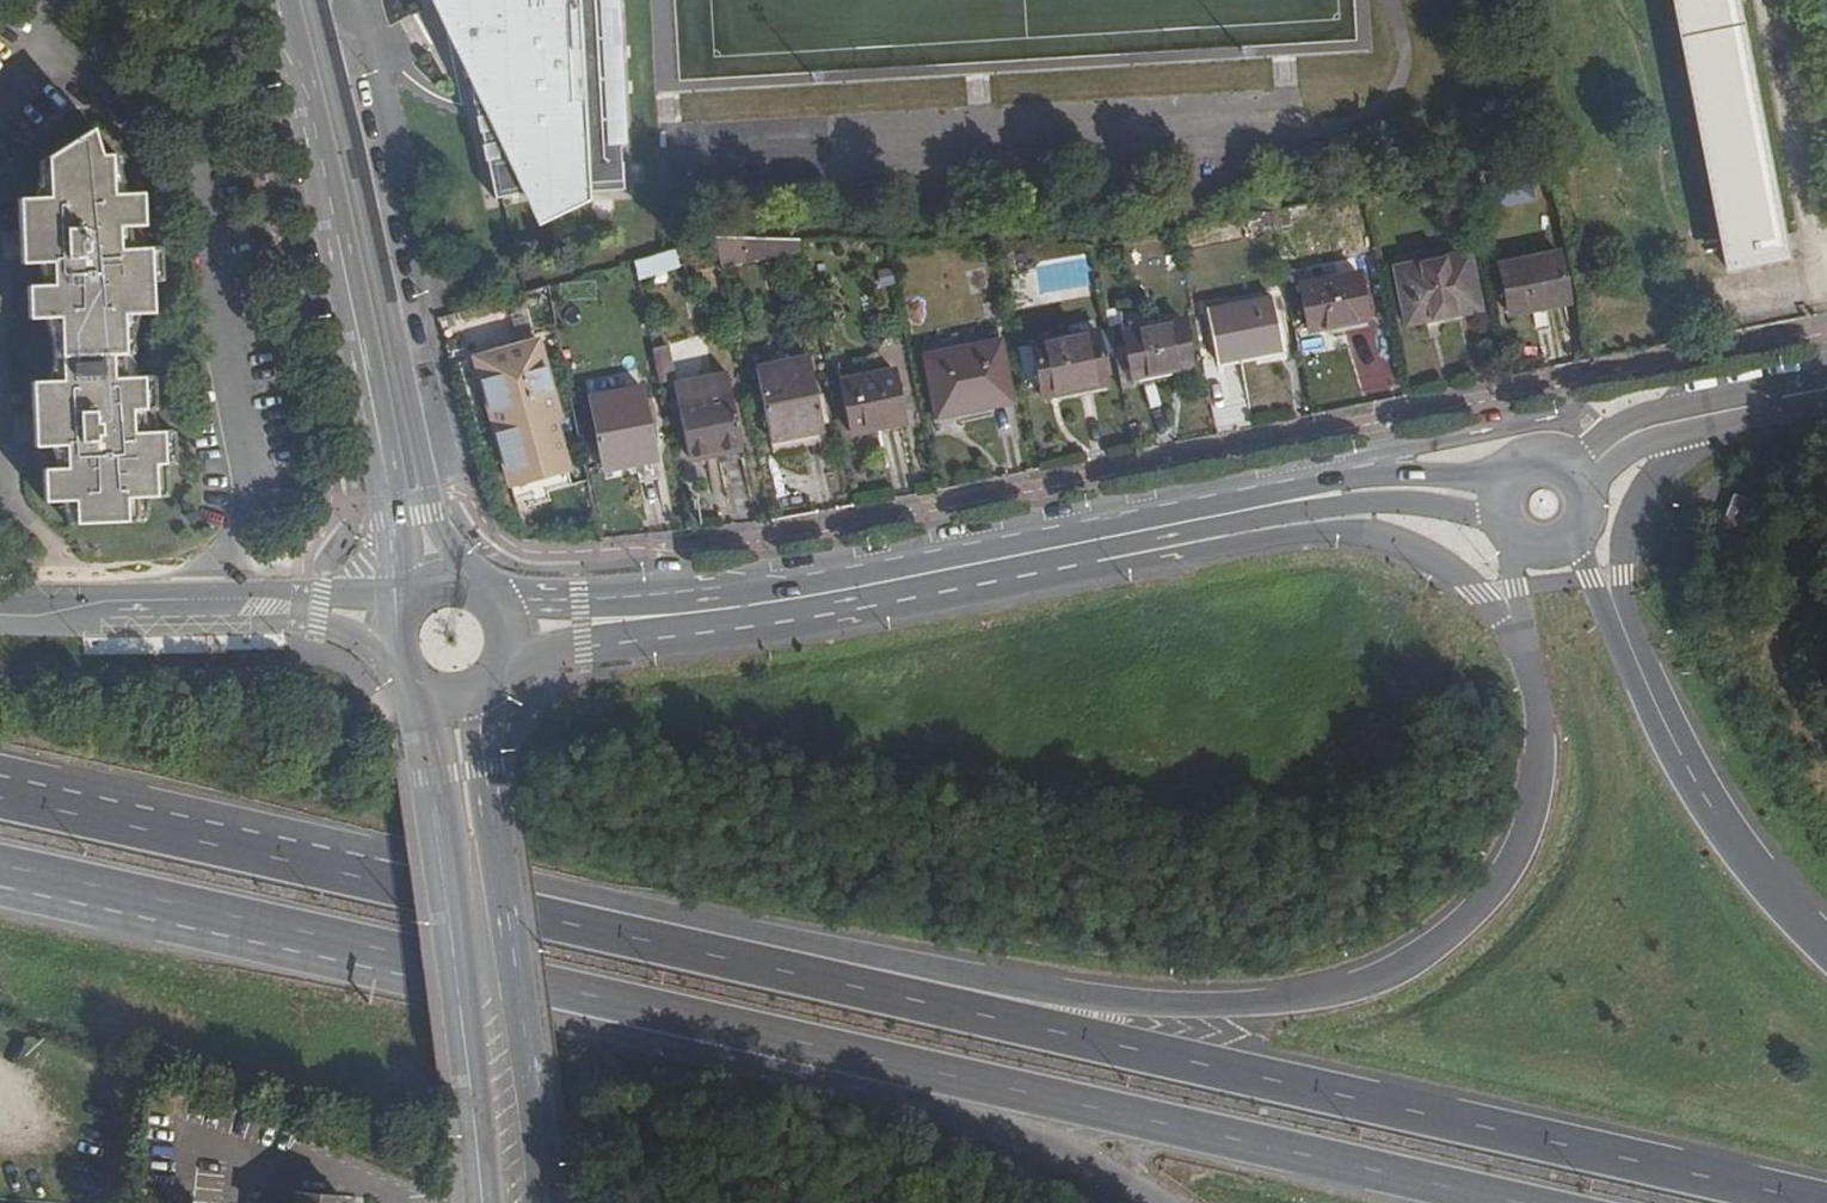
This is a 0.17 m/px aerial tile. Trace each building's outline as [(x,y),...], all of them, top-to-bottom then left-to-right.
[(475,83),(482,119),(498,201),(528,196),(540,223),(587,203),(587,201),(588,197),(627,195),(626,170),(633,169),(635,169),(629,67),(624,0),(434,0),(475,83)] [(1728,265),(1783,254),(1783,253),(1779,237),(1731,0),(1674,0),(1728,265)] [(53,446),(57,459),(61,467),(43,468),(45,501),(61,500),(69,524),(78,524),(139,521),(145,519),(154,496),(168,496),(166,462),(176,462),(174,436),(174,429),(158,430),(149,409),(156,409),(155,375),(138,376),(130,352),(133,352),(138,314),(153,313),(152,280),(163,280),(160,246),(145,247),(137,225),(145,225),(143,192),(128,193),(119,168),(118,154),(110,154),(102,155),(92,128),(48,157),(40,162),(39,180),(38,190),(37,197),(19,198),(21,264),(39,263),(46,284),(30,285),(32,318),(46,318),(54,344),(55,352),(49,381),(32,381),(36,446),(53,446)] [(742,238),(742,259),(798,260),(799,239),(742,238)] [(1466,250),(1389,265),(1401,324),(1425,320),(1423,310),(1475,301),(1466,250)] [(1567,305),(1558,259),(1499,270),(1508,317),(1567,305)] [(1356,270),(1298,280),(1308,326),(1365,315),(1356,270)] [(1272,297),(1208,309),(1217,355),(1280,343),(1272,297)] [(1182,323),(1125,333),(1132,373),(1189,362),(1182,323)] [(1102,385),(1092,333),(1030,344),(1040,397),(1102,385)] [(1000,334),(923,348),(937,420),(1013,406),(1000,334)] [(466,361),(505,493),(569,475),(554,424),(561,422),(537,340),(466,361)] [(665,346),(650,349),(656,385),(671,383),(665,346)] [(806,366),(753,375),(766,452),(819,441),(806,366)] [(891,369),(840,378),(849,428),(901,419),(891,369)] [(710,455),(740,449),(727,380),(671,391),(684,460),(710,455)] [(639,381),(585,390),(597,461),(652,452),(639,381)] [(742,463),(740,449),(710,455),(713,470),(742,463)] [(1755,502),(1733,494),(1714,545),(1735,553),(1755,502)] [(335,1188),(284,1184),(282,1199),(269,1198),(269,1202),(334,1202),(335,1188)]
